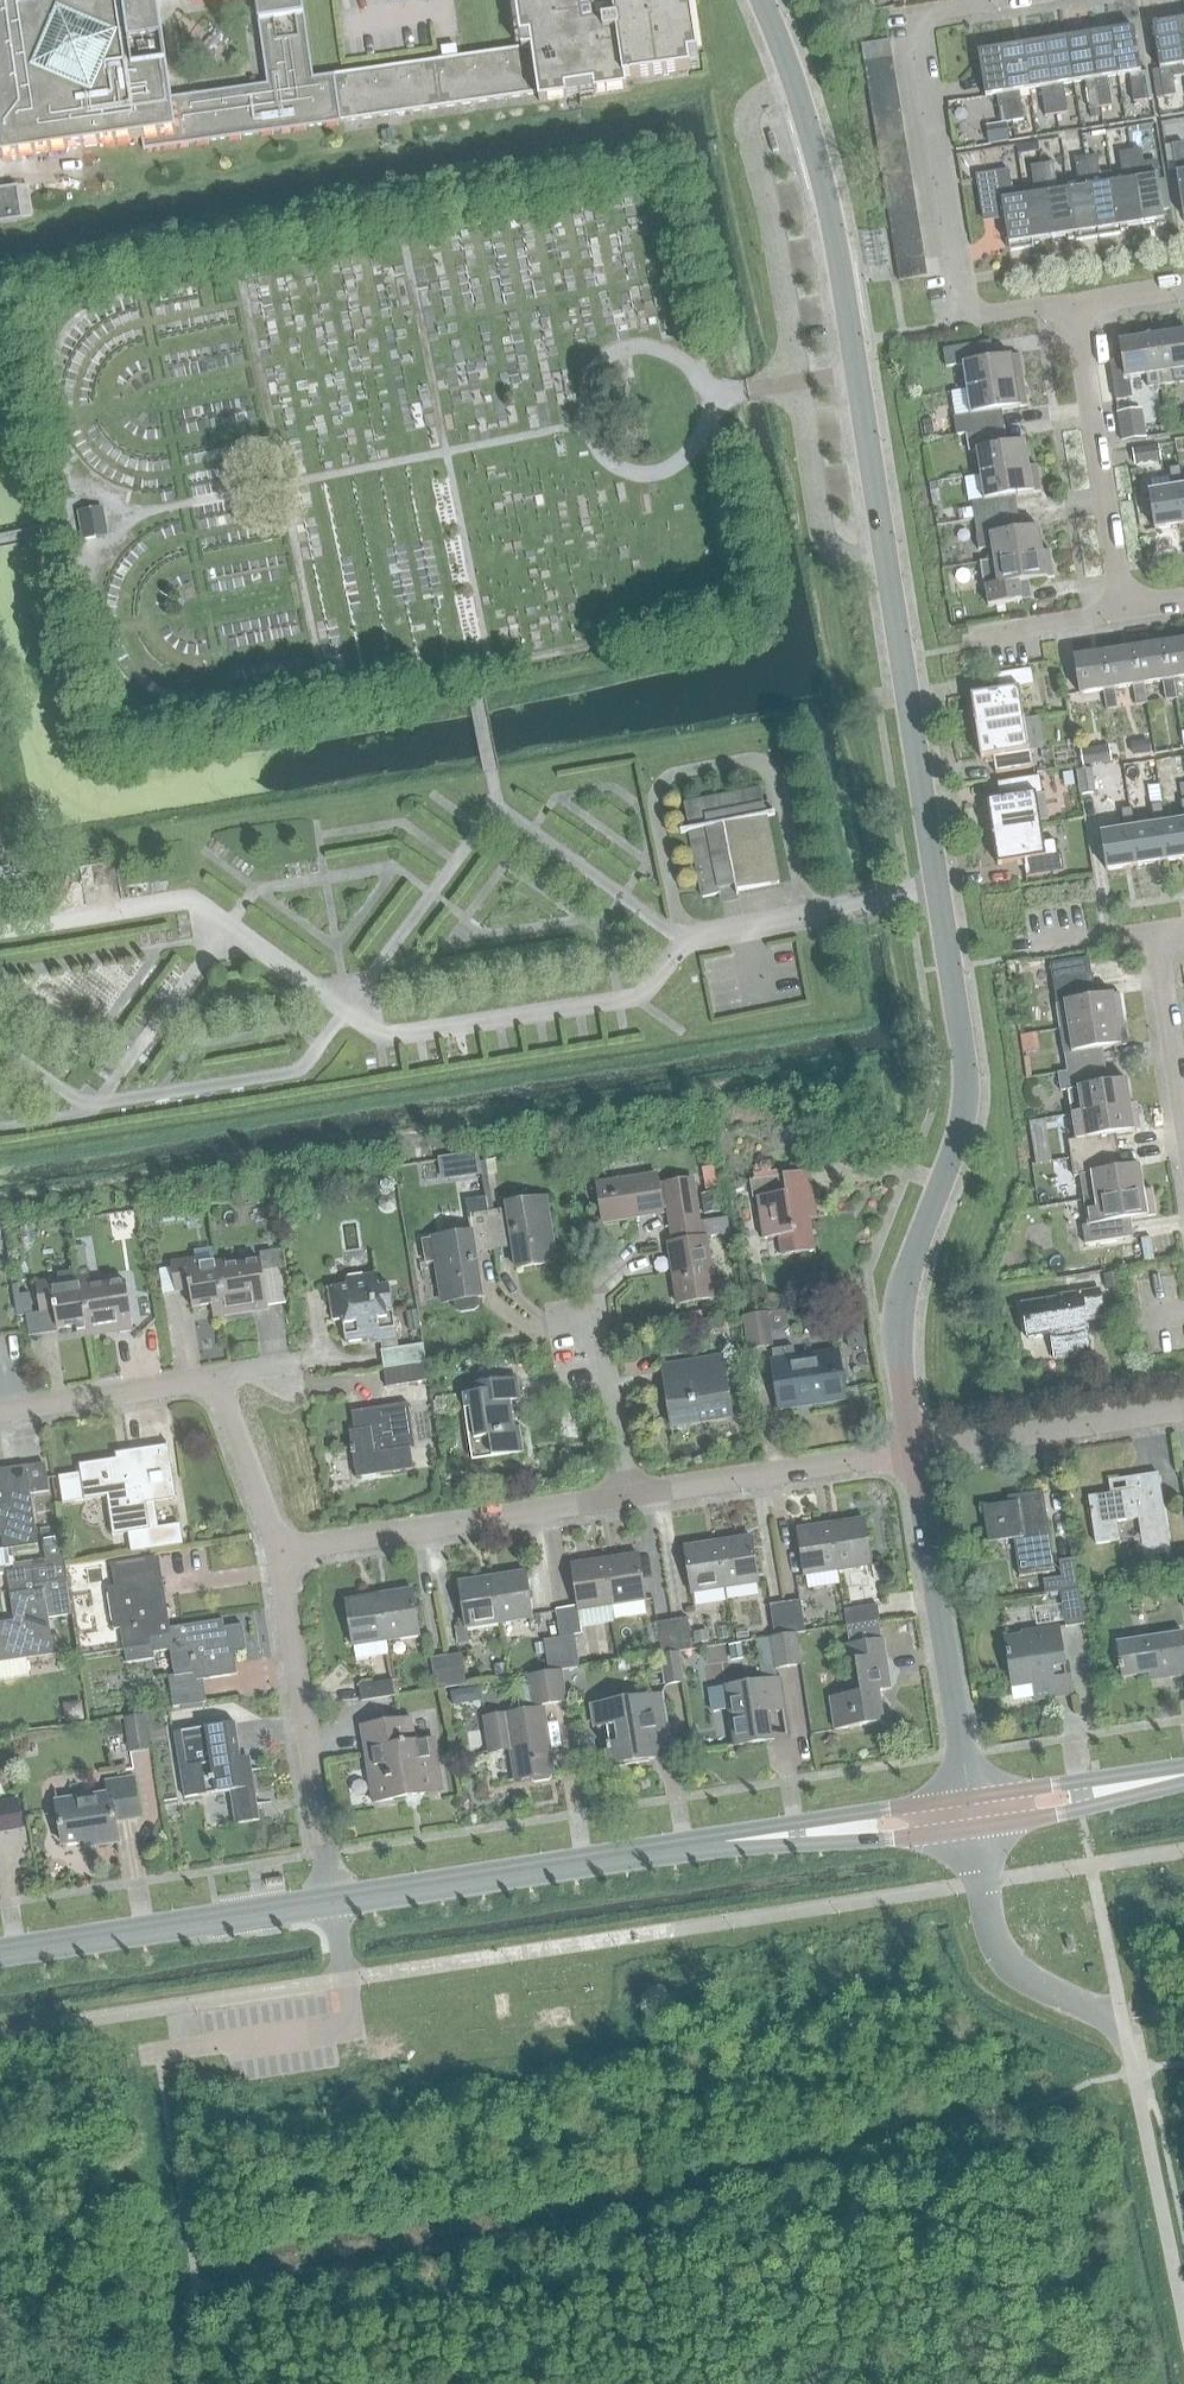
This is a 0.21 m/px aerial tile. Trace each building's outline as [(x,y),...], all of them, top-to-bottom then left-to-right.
[(140,140),(142,152),(340,123),(334,75),(312,79),(301,0),(254,0),(267,85),(171,98),(157,3),(182,0),(0,0),(0,160),(140,140)] [(334,75),(340,123),(537,95),(538,102),(625,90),(624,80),(689,71),(686,56),(696,55),(689,4),(679,5),(678,0),(513,0),(518,37),(528,36),(529,49),(456,58),(454,47),(440,49),(442,60),(334,75)] [(1183,65),(1183,20),(1183,17),(1173,19),(1181,65),(1183,65)] [(1183,77),(1183,68),(1183,65),(1181,65),(1173,19),(1167,20),(1168,23),(1152,25),(1159,69),(1163,98),(1175,96),(1172,78),(1183,77)] [(1133,28),(1119,30),(1118,26),(1110,28),(1117,75),(1128,74),(1132,102),(1144,100),(1133,28)] [(1110,28),(1104,29),(1104,33),(1088,35),(1099,107),(1111,106),(1106,77),(1117,75),(1110,28)] [(1099,107),(1088,35),(1075,37),(1074,33),(1065,35),(1073,82),(1084,81),(1088,109),(1099,107)] [(1059,40),(1044,42),(1055,114),(1066,113),(1061,84),(1073,82),(1065,35),(1059,36),(1059,40)] [(863,61),(893,56),(890,40),(861,44),(863,61)] [(1028,89),(1039,88),(1043,116),(1055,114),(1044,42),(1031,44),(1030,40),(1020,41),(1028,89)] [(1028,89),(1020,41),(1015,42),(1016,46),(1000,49),(1011,121),(1022,119),(1017,91),(1028,89)] [(976,48),(983,96),(996,94),(1000,123),(1011,121),(1000,49),(990,50),(989,46),(976,48)] [(893,56),(863,61),(866,75),(895,70),(893,56)] [(1163,98),(1159,69),(1152,70),(1156,99),(1163,98)] [(895,70),(866,75),(868,89),(897,84),(895,70)] [(1148,72),(1140,73),(1144,100),(1152,99),(1148,72)] [(897,84),(868,89),(870,103),(899,99),(897,84)] [(899,99),(870,103),(872,117),(902,113),(899,99)] [(902,113),(872,117),(874,131),(904,126),(902,113)] [(1010,142),(1007,123),(987,126),(989,145),(1010,142)] [(904,126),(874,131),(877,145),(906,141),(904,126)] [(384,145),(395,143),(393,130),(382,132),(384,145)] [(906,141),(877,145),(879,160),(908,156),(906,141)] [(1182,143),(1170,144),(1183,221),(1183,155),(1182,143)] [(1140,149),(1129,151),(1141,227),(1164,224),(1162,210),(1157,180),(1157,178),(1160,177),(1157,161),(1142,163),(1140,149)] [(1121,230),(1141,227),(1129,151),(1117,153),(1120,175),(1113,176),(1112,173),(1110,174),(1111,182),(1119,231),(1121,230)] [(908,156),(879,160),(881,174),(911,170),(908,156)] [(1085,157),(1097,234),(1098,238),(1121,234),(1121,230),(1119,231),(1111,182),(1110,174),(1099,175),(1096,156),(1085,157)] [(1076,241),(1098,238),(1097,234),(1085,157),(1073,159),(1078,187),(1067,189),(1075,237),(1076,237),(1076,241)] [(1051,163),(1040,164),(1053,241),(1075,237),(1067,189),(1056,191),(1051,163)] [(1025,195),(1023,195),(1031,244),(1032,244),(1053,241),(1040,164),(1029,166),(1034,194),(1025,195)] [(1032,244),(1031,244),(1023,195),(1025,195),(1024,188),(1010,190),(1007,169),(975,174),(980,206),(1001,202),(1008,248),(1009,248),(1009,252),(1033,248),(1032,244)] [(911,170),(881,174),(883,188),(913,183),(911,170)] [(1160,180),(1157,180),(1162,210),(1169,209),(1168,206),(1164,179),(1160,180)] [(913,183),(883,188),(886,201),(915,197),(913,183)] [(16,187),(0,189),(0,225),(21,222),(16,187)] [(915,197),(886,201),(888,216),(917,211),(915,197)] [(917,211),(888,216),(890,230),(919,225),(917,211)] [(919,225),(890,230),(893,246),(922,242),(919,225)] [(922,242),(893,246),(895,263),(924,259),(922,242)] [(927,276),(924,259),(895,263),(898,280),(927,276)] [(1154,337),(1160,384),(1183,380),(1183,332),(1154,337)] [(1145,386),(1160,384),(1154,337),(1119,342),(1122,359),(1110,361),(1115,400),(1129,398),(1126,377),(1143,374),(1145,386)] [(963,365),(967,391),(1023,382),(1019,356),(984,361),(982,344),(953,348),(943,350),(946,368),(956,366),(956,367),(963,365)] [(1027,407),(1023,382),(967,391),(971,416),(953,419),(956,436),(966,435),(995,430),(993,413),(1027,407)] [(1145,438),(1141,410),(1117,413),(1122,442),(1145,438)] [(932,420),(923,422),(925,436),(934,434),(932,420)] [(976,451),(980,476),(1029,468),(1029,467),(1025,443),(998,447),(995,430),(966,435),(969,452),(976,451)] [(1161,461),(1159,447),(1132,450),(1134,464),(1161,461)] [(976,502),(979,520),(1008,515),(1005,497),(1040,492),(1036,466),(1029,467),(1029,468),(980,476),(984,500),(976,502)] [(1183,487),(1180,468),(1168,470),(1171,489),(1149,492),(1154,530),(1183,525),(1178,488),(1183,487)] [(104,535),(98,507),(73,512),(79,540),(104,535)] [(1008,515),(979,520),(974,521),(976,537),(978,550),(991,549),(993,561),(1043,553),(1039,529),(1011,533),(1008,515)] [(1019,583),(1047,579),(1043,553),(993,561),(981,563),(985,588),(988,606),(1021,601),(1019,583)] [(1163,644),(1168,680),(1173,679),(1183,677),(1183,641),(1163,644)] [(1168,680),(1163,644),(1133,649),(1139,684),(1144,684),(1163,681),(1166,700),(1176,699),(1173,679),(1168,680)] [(1139,684),(1133,649),(1103,653),(1109,689),(1114,688),(1133,685),(1136,705),(1147,703),(1144,684),(1139,684)] [(1117,707),(1114,688),(1109,689),(1103,653),(1074,658),(1079,694),(1104,690),(1107,709),(1117,707)] [(976,727),(1025,720),(1020,688),(1035,685),(1032,669),(995,675),(997,691),(972,695),(976,727)] [(1025,720),(976,727),(981,759),(994,757),(996,773),(1033,767),(1031,750),(1029,751),(1025,720)] [(1133,755),(1151,753),(1150,739),(1131,742),(1133,755)] [(1081,750),(1083,765),(1111,761),(1109,746),(1081,750)] [(1080,795),(1096,792),(1092,769),(1077,771),(1080,795)] [(993,833),(1036,826),(1031,795),(1043,794),(1040,776),(997,782),(1000,799),(988,800),(993,833)] [(1159,786),(1148,787),(1151,806),(1162,804),(1159,786)] [(763,803),(760,789),(683,803),(689,830),(680,832),(680,833),(689,832),(702,898),(719,894),(721,904),(739,901),(737,891),(779,883),(766,817),(775,815),(774,814),(773,814),(771,802),(763,803)] [(1166,861),(1183,859),(1183,801),(1182,801),(1180,802),(1183,822),(1165,824),(1160,825),(1166,861)] [(1131,829),(1136,866),(1166,861),(1160,825),(1165,824),(1162,804),(1151,806),(1154,826),(1135,828),(1131,829)] [(1131,829),(1135,828),(1132,809),(1120,810),(1123,830),(1101,834),(1106,870),(1136,866),(1131,829)] [(1036,826),(993,833),(998,864),(1022,860),(1025,877),(1062,871),(1060,854),(1057,855),(1055,840),(1039,843),(1036,826)] [(1080,960),(1050,965),(1056,1005),(1064,1004),(1068,1029),(1118,1021),(1114,995),(1086,999),(1083,983),(1080,960)] [(1068,1029),(1059,1030),(1063,1054),(1065,1054),(1067,1072),(1097,1067),(1095,1050),(1121,1046),(1127,1045),(1127,1043),(1124,1028),(1123,1021),(1118,1021),(1068,1029)] [(1067,1072),(1058,1073),(1061,1091),(1068,1090),(1071,1115),(1074,1114),(1081,1113),(1131,1106),(1127,1080),(1100,1084),(1097,1067),(1067,1072)] [(1078,1139),(1068,1141),(1071,1159),(1081,1157),(1110,1153),(1107,1136),(1135,1132),(1140,1131),(1139,1129),(1136,1109),(1135,1105),(1131,1106),(1081,1113),(1074,1114),(1078,1139)] [(477,1150),(457,1154),(461,1176),(481,1173),(477,1150)] [(1081,1157),(1071,1159),(1074,1177),(1080,1176),(1084,1201),(1145,1191),(1141,1166),(1113,1170),(1110,1153),(1081,1157)] [(816,1206),(811,1171),(782,1175),(783,1177),(753,1181),(756,1198),(762,1240),(792,1236),(795,1254),(815,1252),(809,1207),(816,1206)] [(667,1207),(670,1226),(698,1222),(698,1221),(692,1181),(658,1186),(656,1176),(597,1185),(604,1224),(663,1214),(662,1209),(667,1207)] [(1087,1225),(1082,1226),(1085,1244),(1123,1239),(1120,1221),(1149,1216),(1156,1215),(1152,1190),(1145,1191),(1084,1201),(1087,1225)] [(702,1196),(705,1216),(721,1214),(718,1194),(702,1196)] [(383,1196),(379,1201),(380,1207),(385,1211),(391,1210),(395,1205),(394,1199),(389,1195),(383,1196)] [(475,1254),(494,1251),(488,1213),(486,1197),(466,1200),(471,1234),(432,1240),(421,1242),(424,1265),(435,1263),(441,1304),(482,1297),(475,1254)] [(507,1210),(488,1213),(494,1251),(514,1248),(517,1269),(556,1263),(546,1200),(507,1207),(507,1210)] [(164,1222),(176,1220),(175,1214),(175,1210),(162,1212),(163,1216),(164,1222)] [(727,1216),(698,1221),(698,1222),(701,1237),(730,1233),(727,1216)] [(701,1237),(698,1222),(670,1226),(673,1244),(668,1245),(678,1305),(716,1299),(706,1238),(701,1239),(701,1237)] [(259,1253),(260,1262),(262,1272),(285,1269),(282,1250),(259,1253)] [(224,1317),(223,1311),(215,1263),(195,1266),(194,1260),(170,1263),(175,1294),(189,1291),(192,1310),(211,1306),(213,1318),(224,1317)] [(262,1272),(260,1262),(226,1267),(225,1261),(215,1263),(223,1311),(251,1307),(252,1312),(268,1310),(262,1272)] [(378,1287),(376,1274),(345,1278),(346,1285),(327,1288),(332,1321),(342,1319),(345,1344),(379,1339),(380,1344),(396,1341),(388,1286),(378,1287)] [(1105,1275),(1107,1290),(1120,1288),(1117,1274),(1105,1275)] [(715,1294),(726,1293),(724,1279),(713,1281),(715,1294)] [(90,1338),(89,1332),(81,1283),(61,1287),(60,1281),(36,1285),(40,1314),(54,1312),(57,1331),(77,1328),(79,1340),(90,1338)] [(90,1288),(89,1282),(81,1283),(89,1332),(118,1328),(119,1333),(133,1331),(126,1283),(90,1288)] [(1105,1318),(1100,1290),(1060,1296),(1060,1299),(1022,1305),(1027,1339),(1051,1335),(1055,1360),(1089,1354),(1086,1333),(1088,1333),(1086,1321),(1105,1318)] [(32,1315),(29,1294),(14,1296),(17,1317),(32,1315)] [(409,1330),(419,1329),(417,1310),(407,1312),(409,1330)] [(768,1313),(743,1317),(744,1324),(747,1346),(748,1350),(773,1347),(772,1335),(769,1317),(768,1313)] [(865,1336),(848,1339),(849,1348),(866,1345),(865,1336)] [(390,1350),(392,1368),(425,1363),(423,1345),(390,1350)] [(795,1360),(794,1348),(772,1351),(774,1364),(771,1364),(779,1410),(845,1400),(837,1354),(795,1360)] [(674,1426),(732,1417),(723,1358),(683,1364),(685,1379),(666,1383),(674,1426)] [(425,1363),(392,1368),(383,1369),(386,1388),(428,1382),(425,1363)] [(520,1400),(516,1380),(473,1387),(475,1395),(462,1397),(472,1461),(522,1452),(518,1430),(513,1431),(508,1402),(520,1400)] [(414,1449),(407,1404),(351,1413),(354,1432),(349,1433),(352,1447),(349,1447),(350,1455),(353,1455),(356,1477),(412,1469),(409,1450),(414,1449)] [(80,1473),(58,1476),(63,1503),(84,1500),(106,1496),(112,1535),(131,1532),(134,1552),(150,1550),(147,1530),(149,1529),(159,1528),(155,1500),(175,1497),(175,1499),(177,1499),(173,1477),(174,1476),(174,1475),(173,1476),(167,1442),(166,1442),(166,1444),(126,1451),(127,1459),(119,1460),(119,1458),(79,1464),(80,1473)] [(45,1464),(8,1470),(10,1478),(2,1479),(2,1475),(0,1476),(0,1519),(5,1550),(38,1545),(31,1495),(49,1492),(45,1464)] [(1170,1554),(1157,1474),(1127,1479),(1129,1491),(1087,1498),(1095,1544),(1119,1540),(1116,1523),(1137,1520),(1144,1558),(1170,1554)] [(1054,1571),(1042,1492),(1020,1495),(1021,1501),(982,1507),(988,1543),(1012,1539),(1018,1577),(1054,1571)] [(864,1519),(830,1524),(837,1570),(871,1565),(864,1519)] [(837,1570),(830,1524),(797,1530),(804,1576),(837,1570)] [(14,1564),(15,1571),(64,1564),(60,1534),(42,1537),(46,1559),(14,1564)] [(751,1537),(717,1542),(724,1588),(758,1582),(751,1537)] [(691,1593),(724,1588),(717,1542),(684,1548),(691,1593)] [(1183,1568),(1183,1549),(1176,1550),(1179,1569),(1183,1568)] [(638,1555),(604,1560),(612,1606),(645,1601),(638,1555)] [(107,1588),(114,1630),(121,1629),(124,1651),(151,1647),(149,1638),(171,1635),(170,1628),(167,1607),(160,1608),(154,1573),(155,1573),(152,1557),(111,1563),(115,1587),(107,1588)] [(578,1611),(612,1606),(604,1560),(571,1566),(578,1611)] [(1078,1590),(1074,1560),(1058,1562),(1061,1578),(1042,1581),(1044,1595),(1078,1590)] [(15,1571),(6,1572),(14,1622),(0,1624),(0,1681),(29,1677),(26,1659),(54,1655),(48,1618),(72,1614),(64,1564),(15,1571)] [(524,1573),(491,1578),(499,1624),(532,1618),(524,1573)] [(468,1628),(499,1624),(491,1578),(458,1583),(465,1626),(455,1627),(457,1645),(470,1643),(468,1628)] [(378,1595),(385,1641),(419,1636),(411,1590),(378,1595)] [(1083,1625),(1078,1592),(1059,1595),(1064,1628),(1083,1625)] [(352,1646),(385,1641),(378,1595),(344,1600),(352,1646)] [(784,1603),(789,1634),(805,1631),(800,1601),(784,1603)] [(774,1636),(789,1634),(784,1603),(769,1606),(774,1636)] [(879,1620),(877,1605),(844,1610),(846,1625),(879,1620)] [(559,1639),(581,1635),(576,1606),(554,1610),(559,1639)] [(686,1619),(672,1621),(677,1652),(691,1649),(686,1619)] [(224,1627),(223,1620),(170,1628),(171,1635),(149,1638),(151,1647),(124,1651),(126,1664),(152,1660),(151,1653),(171,1650),(174,1675),(168,1676),(173,1707),(206,1702),(203,1679),(237,1674),(234,1653),(246,1651),(242,1625),(224,1627)] [(677,1652),(672,1621),(657,1623),(662,1654),(677,1652)] [(1063,1664),(1057,1629),(1022,1634),(1022,1637),(1005,1639),(1015,1700),(1034,1697),(1035,1700),(1071,1694),(1066,1663),(1063,1664)] [(696,1643),(710,1641),(709,1630),(694,1632),(696,1643)] [(803,1665),(798,1633),(755,1640),(760,1679),(776,1677),(775,1670),(803,1665)] [(1182,1633),(1116,1644),(1122,1677),(1148,1673),(1149,1683),(1183,1677),(1183,1645),(1182,1633)] [(574,1636),(559,1639),(564,1669),(579,1667),(574,1636)] [(564,1669),(559,1639),(543,1641),(548,1672),(564,1669)] [(889,1689),(881,1639),(851,1643),(840,1645),(843,1661),(853,1659),(858,1693),(829,1697),(834,1730),(884,1723),(879,1690),(889,1689)] [(732,1661),(744,1659),(741,1643),(729,1645),(732,1661)] [(684,1684),(680,1652),(661,1655),(665,1686),(684,1684)] [(446,1655),(451,1687),(466,1685),(461,1653),(446,1655)] [(451,1687),(446,1655),(431,1658),(436,1690),(451,1687)] [(496,1676),(507,1674),(505,1663),(495,1665),(496,1676)] [(567,1703),(563,1671),(528,1676),(532,1708),(567,1703)] [(783,1709),(778,1678),(724,1687),(734,1746),(774,1739),(770,1712),(783,1709)] [(394,1696),(392,1681),(359,1686),(361,1701),(394,1696)] [(459,1689),(451,1691),(453,1704),(461,1702),(459,1689)] [(670,1756),(661,1695),(591,1706),(595,1728),(607,1726),(610,1745),(607,1746),(611,1766),(670,1756)] [(554,1775),(543,1710),(506,1716),(505,1714),(482,1718),(488,1754),(511,1750),(517,1781),(554,1775)] [(152,1750),(146,1714),(125,1718),(131,1753),(152,1750)] [(413,1743),(409,1719),(361,1727),(374,1803),(439,1792),(431,1740),(413,1743)] [(241,1758),(235,1723),(174,1733),(184,1798),(229,1792),(235,1824),(260,1820),(250,1757),(241,1758)] [(140,1818),(133,1777),(105,1782),(107,1795),(57,1803),(63,1845),(98,1839),(99,1846),(118,1843),(115,1822),(140,1818)] [(18,1801),(0,1803),(0,1833),(23,1829),(18,1801)]
